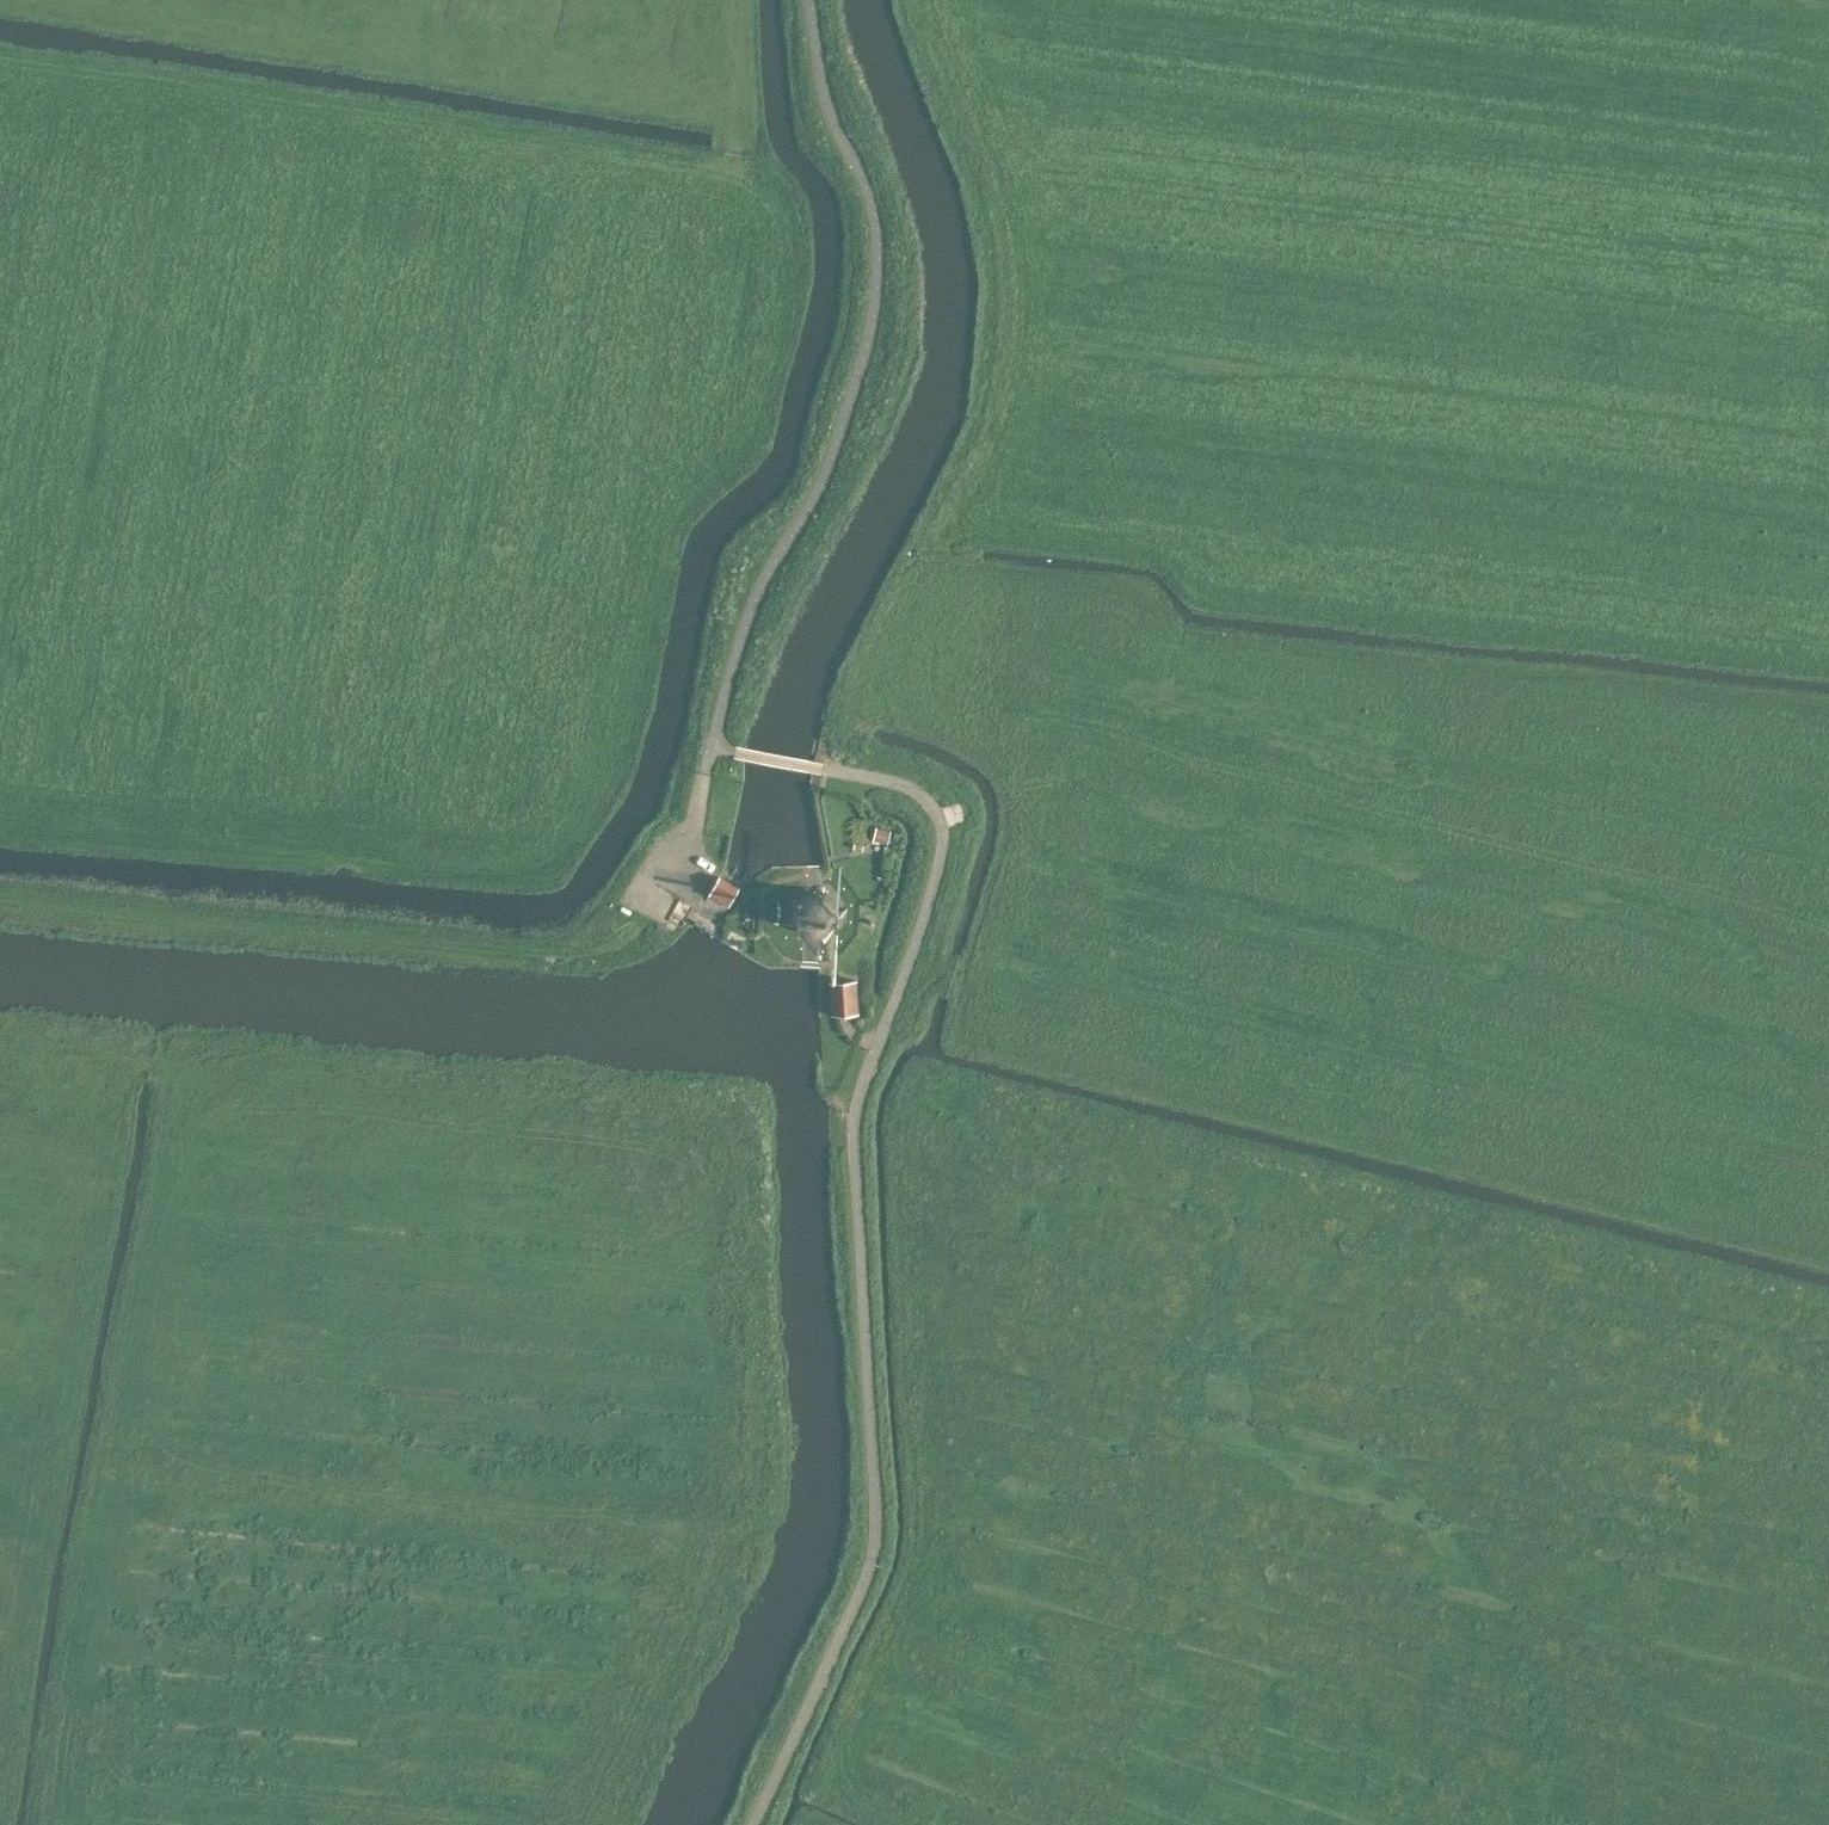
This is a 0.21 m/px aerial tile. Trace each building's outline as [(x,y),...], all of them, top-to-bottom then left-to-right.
[(876,825),(873,836),(886,840),(889,828),(876,825)] [(717,874),(707,893),(727,904),(737,886),(735,885),(717,874)] [(790,918),(801,932),(823,934),(835,923),(837,902),(827,888),(804,886),(792,897),(790,918)] [(854,978),(832,979),(828,979),(829,1013),(856,1012),(854,978)]
